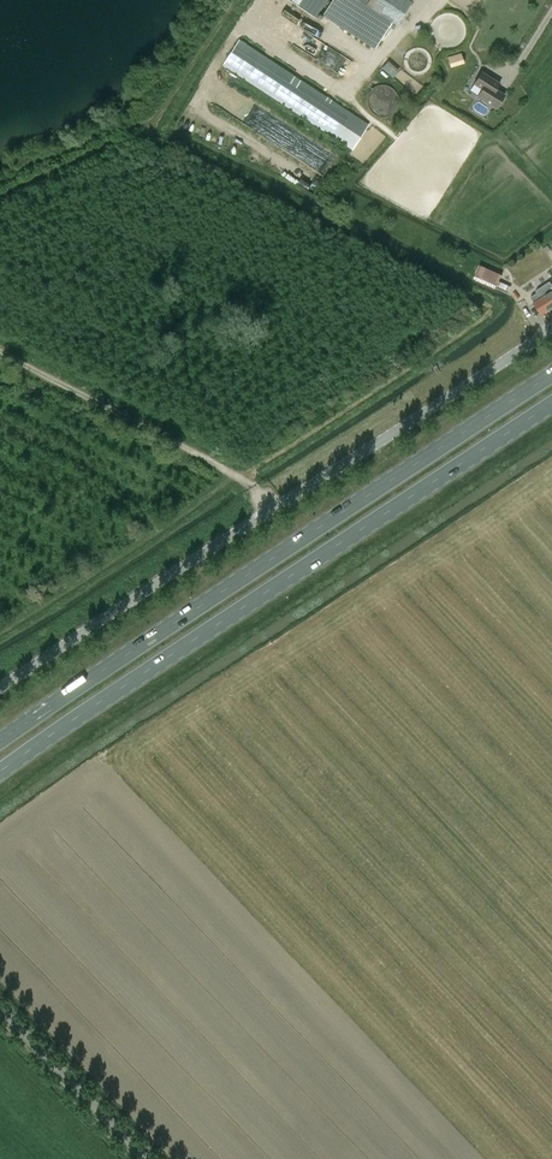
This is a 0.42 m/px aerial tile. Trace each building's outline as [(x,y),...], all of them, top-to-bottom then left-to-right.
[(315,18),(327,0),(288,0),(315,18)] [(366,4),(359,0),(329,0),(321,11),(373,45),(390,21),(396,25),(412,1),(410,0),(369,0),(366,4)] [(240,39),(223,65),(352,150),(369,124),(332,100),(331,100),(327,98),(328,97),(301,80),(301,81),(294,76),(294,75),(240,39)] [(391,78),(397,70),(385,62),(380,69),(391,78)] [(490,86),(494,80),(482,72),(474,84),(483,89),(478,96),(497,108),(505,95),(498,90),(490,86)] [(398,105),(398,102),(398,98),(397,95),(396,92),(394,90),(391,87),(388,86),(386,85),(382,84),(378,85),(376,85),(373,87),(370,89),(367,91),(366,94),(364,98),(364,101),(364,104),(365,108),(366,110),(368,113),(371,115),(374,117),(377,118),(380,119),(383,119),(387,118),(390,116),(393,114),(395,112),(397,108),(398,105)] [(318,169),(328,152),(234,97),(229,104),(247,115),(242,124),(318,169)] [(480,265),(475,276),(497,286),(509,292),(511,286),(499,281),(502,275),(480,265)] [(531,298),(542,314),(551,308),(551,284),(550,281),(536,291),(537,293),(531,298)]
